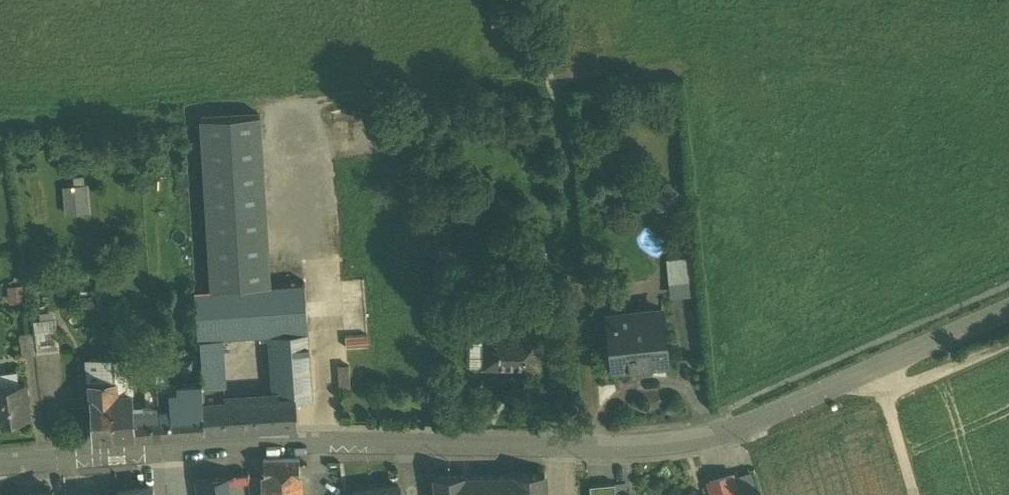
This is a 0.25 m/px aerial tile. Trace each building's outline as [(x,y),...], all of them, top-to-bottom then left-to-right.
[(261,117),(202,120),(212,290),(271,287),(261,117)] [(653,196),(661,205),(677,192),(669,182),(653,196)] [(62,186),(64,214),(91,212),(89,184),(62,186)] [(453,232),(435,234),(438,270),(457,269),(453,232)] [(691,257),(666,258),(668,296),(693,295),(691,257)] [(212,290),(195,292),(198,340),(200,340),(203,387),(224,385),(221,338),(274,334),(277,382),(311,380),(304,284),(271,287),(212,290)] [(662,311),(612,316),(618,367),(668,362),(662,311)] [(56,320),(34,322),(35,332),(57,329),(56,320)] [(483,326),(467,326),(467,342),(478,342),(479,342),(483,342),(483,326)] [(539,335),(502,335),(503,327),(483,326),(483,342),(482,367),(538,368),(539,335)] [(57,329),(35,332),(38,354),(60,351),(57,329)] [(32,333),(20,335),(23,356),(35,355),(32,333)] [(478,342),(467,342),(466,364),(469,367),(482,367),(483,342),(479,342),(478,342)] [(155,354),(130,356),(131,375),(156,373),(155,354)] [(116,357),(87,359),(89,381),(131,378),(131,375),(130,356),(116,357)] [(20,382),(18,370),(0,373),(0,385),(20,382)] [(131,378),(89,381),(92,425),(93,439),(114,438),(111,395),(132,394),(131,378)] [(311,380),(277,382),(277,397),(278,406),(273,406),(274,428),(298,426),(296,401),(312,400),(311,380)] [(178,390),(157,392),(158,408),(160,435),(204,432),(203,402),(201,381),(177,383),(178,390)] [(0,385),(0,422),(30,418),(25,382),(20,382),(0,385)] [(224,385),(203,387),(204,402),(203,402),(204,432),(258,428),(257,399),(225,400),(224,385)] [(132,394),(111,395),(114,438),(160,435),(158,408),(133,409),(132,394)] [(277,397),(257,399),(258,428),(274,428),(273,406),(278,406),(277,397)] [(91,413),(82,414),(83,426),(92,425),(91,413)] [(299,459),(279,459),(264,459),(265,482),(300,482),(299,461),(300,461),(299,459)] [(516,474),(516,475),(515,475),(515,494),(545,494),(544,473),(516,474)] [(463,476),(463,475),(434,476),(437,494),(515,494),(515,475),(463,476)] [(709,481),(713,494),(737,494),(731,475),(709,481)] [(197,480),(199,494),(229,494),(227,476),(197,480)] [(265,482),(265,494),(300,494),(300,482),(265,482)] [(590,485),(591,494),(616,494),(615,483),(590,485)] [(355,491),(356,494),(400,494),(399,485),(355,491)]
